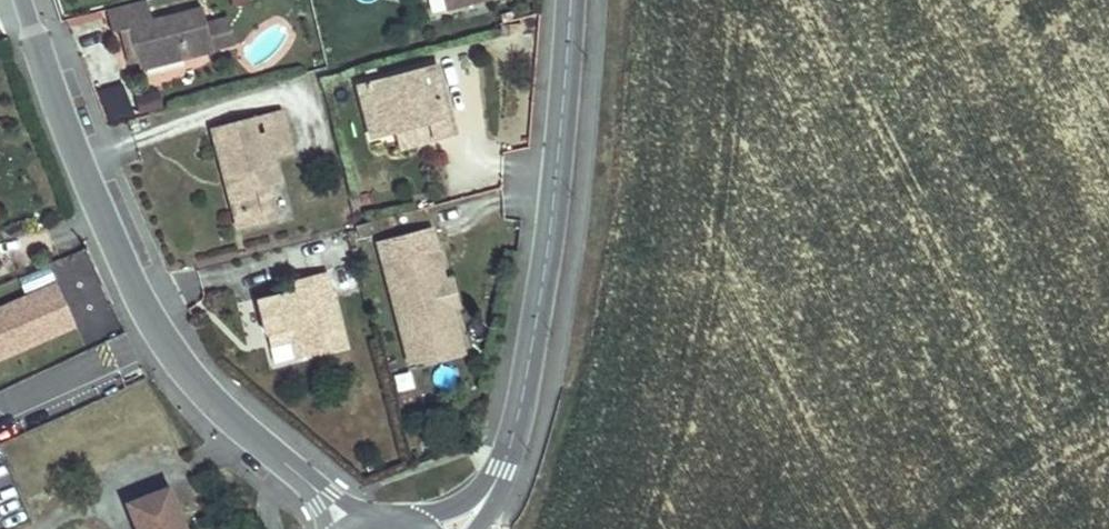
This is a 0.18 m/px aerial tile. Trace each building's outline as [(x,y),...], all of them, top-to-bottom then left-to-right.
[(203,8),(152,21),(146,0),(145,0),(107,10),(113,33),(122,30),(130,28),(139,61),(141,69),(214,51),(213,47),(207,24),(203,8)] [(448,9),(446,0),(428,0),(431,13),(448,9)] [(448,9),(449,10),(489,0),(446,0),(448,9)] [(513,20),(511,12),(501,15),(503,22),(513,20)] [(233,42),(227,19),(207,24),(213,47),(233,42)] [(516,36),(516,24),(504,24),(504,36),(516,36)] [(139,61),(130,28),(122,30),(131,63),(139,61)] [(454,134),(436,64),(360,84),(373,138),(398,132),(431,123),(435,139),(454,134)] [(107,125),(134,116),(123,83),(96,92),(107,125)] [(162,108),(158,91),(137,97),(141,113),(162,108)] [(280,183),(273,158),(291,153),(280,110),(261,115),(265,133),(258,134),(254,117),(213,128),(226,178),(240,174),(242,179),(237,187),(242,206),(234,208),(240,228),(278,218),(269,186),(280,183)] [(265,133),(261,115),(254,117),(258,134),(265,133)] [(435,139),(431,123),(398,132),(402,148),(435,139)] [(237,187),(242,179),(240,174),(226,178),(234,208),(242,206),(237,187)] [(371,235),(368,223),(356,226),(359,238),(371,235)] [(437,304),(433,291),(446,287),(445,281),(437,252),(385,265),(404,339),(423,334),(429,356),(430,362),(443,358),(458,332),(452,307),(450,301),(437,304)] [(345,346),(326,272),(292,280),(294,289),(259,298),(268,335),(289,330),(292,341),(297,359),(345,346)] [(458,306),(451,279),(445,281),(446,287),(433,291),(437,304),(450,301),(452,307),(458,306)] [(50,336),(41,314),(66,303),(57,284),(0,309),(0,358),(50,336)] [(76,325),(66,303),(41,314),(50,336),(76,325)] [(292,341),(289,330),(268,335),(271,346),(292,341)] [(464,353),(458,332),(443,358),(464,353)] [(429,356),(423,334),(404,339),(410,361),(429,356)] [(168,489),(155,494),(160,507),(173,501),(168,489)] [(128,505),(138,528),(184,528),(173,501),(160,507),(155,494),(128,505)]
